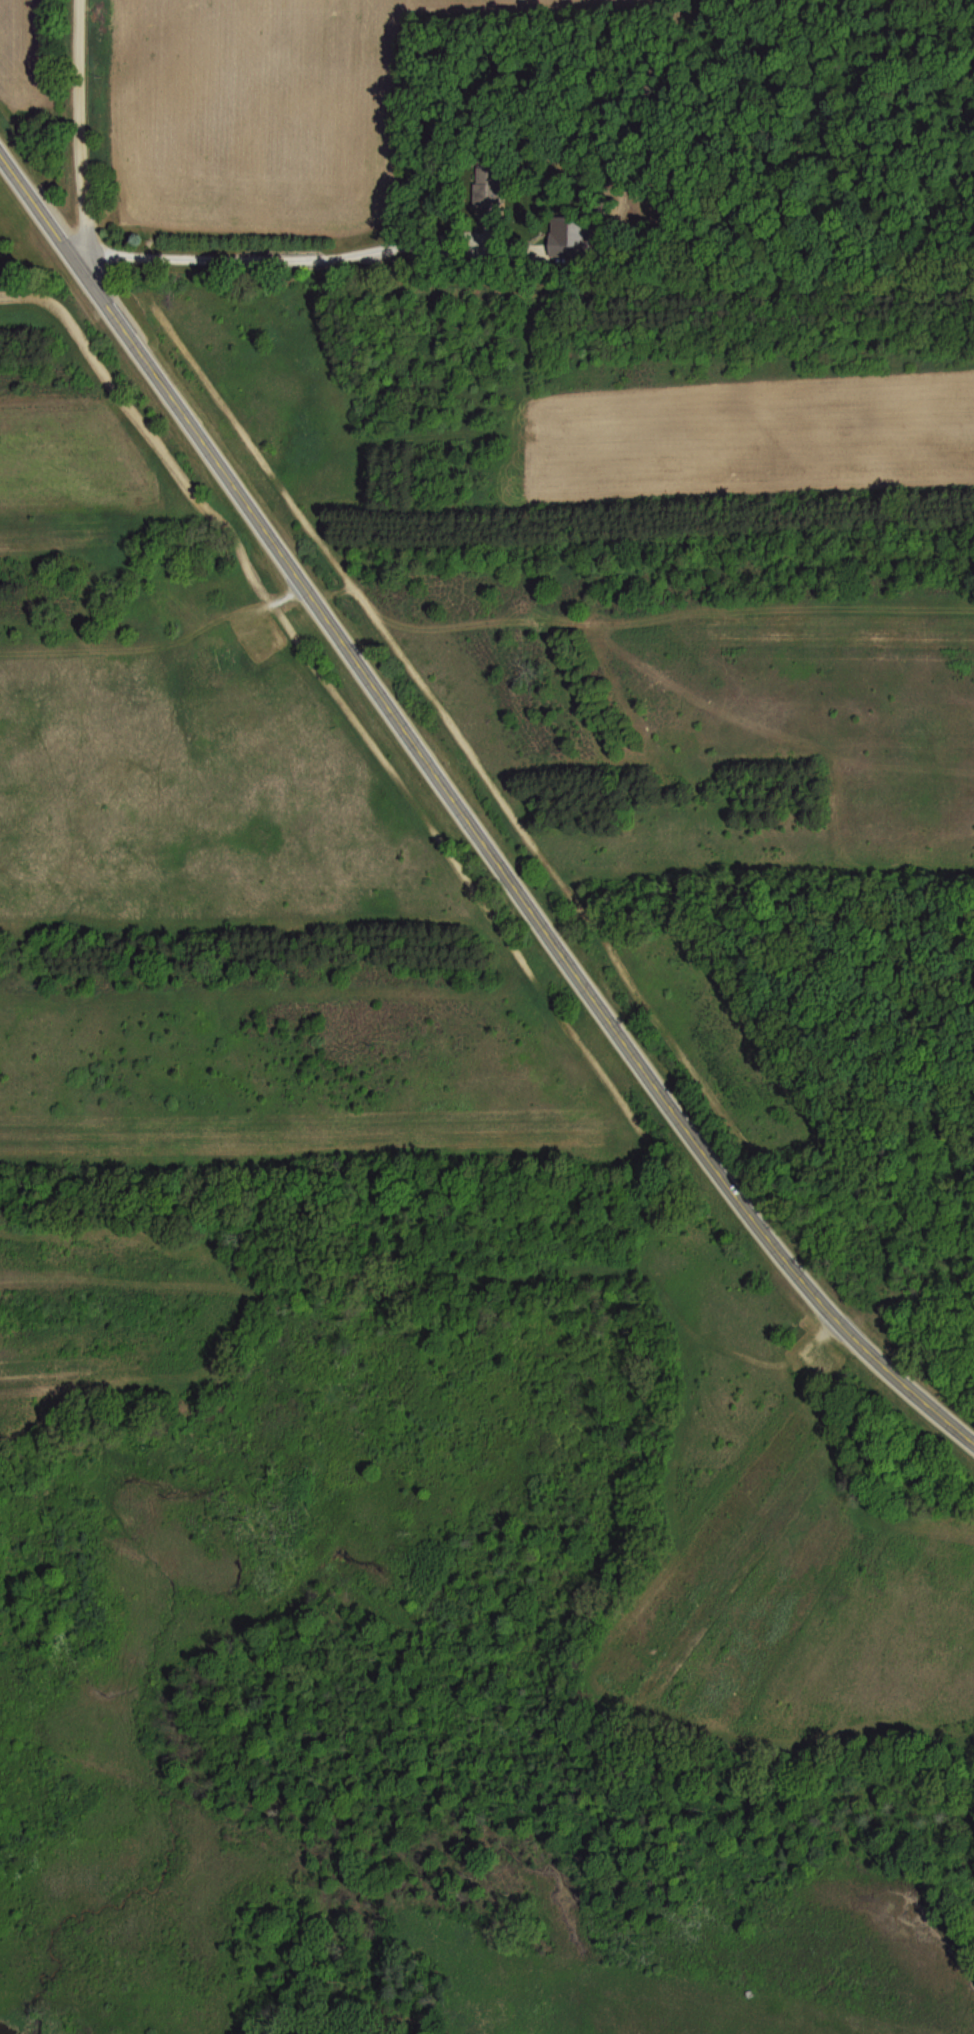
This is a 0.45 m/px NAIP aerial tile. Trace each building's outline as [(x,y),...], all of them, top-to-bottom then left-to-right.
[(501,165),(480,164),(479,222),(501,222),(501,165)] [(553,214),(553,253),(592,253),(592,214),(553,214)]
